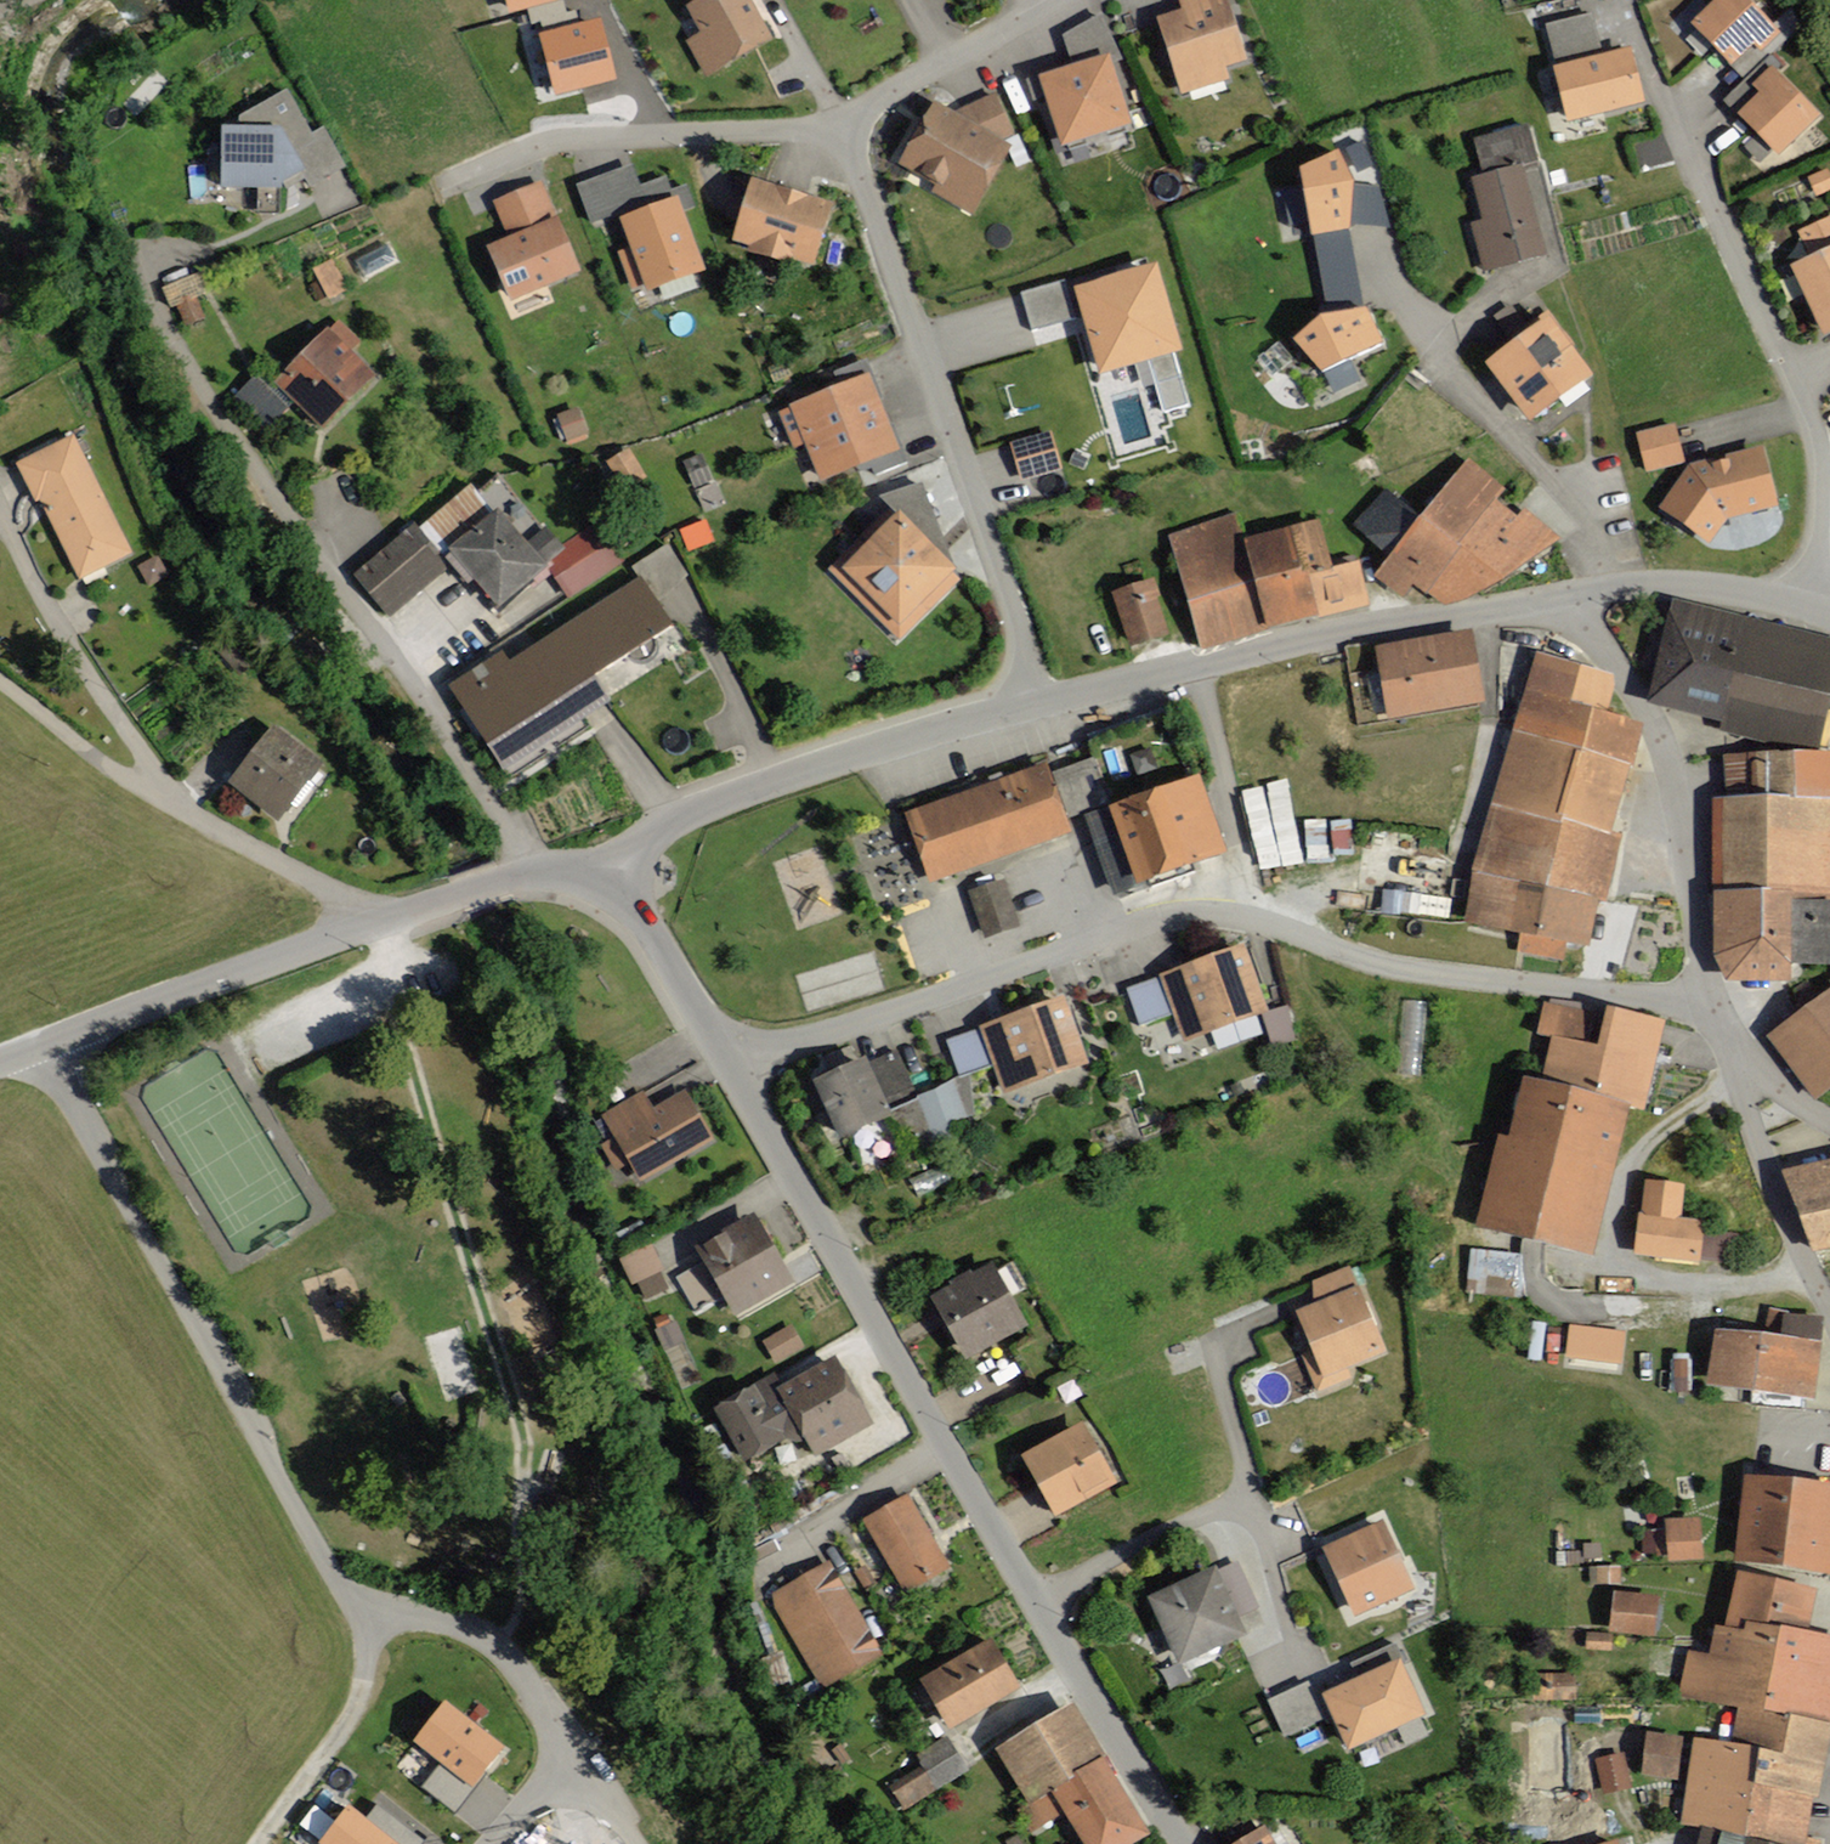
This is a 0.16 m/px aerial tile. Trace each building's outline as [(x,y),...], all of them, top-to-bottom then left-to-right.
[(508,13),(531,7),(558,0),(505,0),(508,13)] [(564,0),(558,0),(531,7),(539,35),(571,26),(564,0)] [(751,0),(688,0),(684,2),(699,32),(689,37),(706,71),(771,37),(751,0)] [(1215,0),(1180,0),(1171,3),(1173,11),(1147,20),(1171,94),(1218,79),(1214,69),(1235,62),(1215,0)] [(1733,0),(1707,0),(1680,28),(1721,66),(1741,45),(1752,55),(1770,35),(1733,0)] [(1593,12),(1545,24),(1568,119),(1643,100),(1629,46),(1603,52),(1593,12)] [(571,26),(539,35),(555,96),(619,80),(603,18),(571,26)] [(1116,127),(1094,56),(1027,77),(1049,148),(1116,127)] [(1807,117),(1759,69),(1740,88),(1751,99),(1729,119),(1767,157),(1807,117)] [(217,190),(263,191),(302,170),(311,186),(346,168),(324,127),(311,134),(287,91),(239,117),(239,127),(219,127),(217,190)] [(985,95),(943,115),(923,103),(884,171),(963,216),(1001,149),(991,143),(1004,137),(985,95)] [(1519,128),(1465,143),(1475,176),(1463,179),(1475,221),(1465,224),(1484,288),(1559,266),(1519,128)] [(1342,148),(1299,167),(1311,235),(1350,227),(1392,228),(1382,186),(1354,182),(1342,148)] [(632,165),(580,183),(595,226),(620,217),(647,208),(632,165)] [(813,265),(831,204),(748,180),(730,241),(813,265)] [(575,270),(541,183),(493,202),(506,234),(484,243),(505,297),(575,270)] [(647,208),(620,217),(631,247),(621,251),(633,286),(644,282),(645,286),(701,266),(677,197),(647,208)] [(1366,306),(1350,227),(1311,235),(1327,313),(1366,306)] [(1777,268),(1810,338),(1829,328),(1829,243),(1777,268)] [(340,293),(322,260),(305,270),(322,303),(340,293)] [(1156,261),(1074,286),(1100,373),(1147,359),(1163,411),(1187,403),(1173,356),(1184,353),(1156,261)] [(1031,329),(1074,318),(1065,281),(1022,292),(1031,329)] [(201,317),(194,298),(175,306),(183,325),(201,317)] [(1321,314),(1291,339),(1324,373),(1334,391),(1362,379),(1353,360),(1388,345),(1366,306),(1327,313),(1321,314)] [(1566,349),(1540,316),(1474,367),(1518,423),(1578,377),(1560,353),(1566,349)] [(353,343),(332,323),(320,336),(315,330),(265,382),(255,372),(227,401),(261,434),(285,408),(313,434),(366,378),(342,355),(353,343)] [(861,364),(827,379),(832,390),(780,412),(812,486),(853,468),(857,478),(868,473),(873,483),(905,469),(889,431),(882,434),(870,405),(878,401),(861,364)] [(576,431),(570,413),(552,419),(558,436),(576,431)] [(1640,477),(1677,466),(1666,429),(1629,439),(1640,477)] [(44,510),(80,580),(131,554),(71,435),(12,465),(36,514),(44,510)] [(1042,436),(1004,447),(1016,488),(1054,476),(1042,436)] [(611,455),(621,482),(643,474),(632,447),(611,455)] [(1754,452),(1682,471),(1653,514),(1702,547),(1719,522),(1769,509),(1754,452)] [(1438,610),(1553,540),(1515,511),(1509,519),(1490,504),(1499,493),(1458,461),(1414,518),(1378,489),(1346,530),(1382,558),(1367,578),(1397,601),(1408,587),(1438,610)] [(410,532),(442,572),(457,590),(466,583),(489,611),(557,554),(532,524),(512,541),(491,516),(510,501),(491,479),(472,494),(465,486),(410,532)] [(872,503),(878,519),(822,574),(893,645),(954,585),(938,568),(942,564),(915,487),(872,503)] [(708,519),(682,525),(687,545),(713,539),(708,519)] [(1235,543),(1229,522),(1162,541),(1193,652),(1357,606),(1346,565),(1319,573),(1305,524),(1235,543)] [(384,620),(442,572),(410,532),(405,527),(346,575),(384,620)] [(560,627),(608,699),(687,647),(672,624),(665,629),(649,605),(681,583),(659,549),(623,572),(629,581),(560,627)] [(1162,636),(1145,583),(1103,596),(1120,649),(1162,636)] [(1829,655),(1829,645),(1664,605),(1640,705),(1718,724),(1716,732),(1806,754),(1829,655)] [(500,770),(608,699),(560,627),(499,665),(491,653),(449,681),(462,700),(456,704),(500,770)] [(1463,637),(1371,652),(1382,724),(1474,710),(1463,637)] [(1522,656),(1464,874),(1460,926),(1513,940),(1510,953),(1553,964),(1558,944),(1577,949),(1589,902),(1596,904),(1612,843),(1601,840),(1631,726),(1596,717),(1607,678),(1522,656)] [(322,764),(274,729),(231,787),(279,822),(322,764)] [(1702,962),(1717,987),(1778,986),(1777,969),(1822,967),(1820,894),(1828,893),(1826,802),(1829,802),(1829,797),(1829,756),(1713,759),(1714,800),(1703,800),(1706,892),(1700,892),(1702,962)] [(1043,764),(994,780),(1018,852),(1067,835),(1043,764)] [(1229,855),(1201,775),(1107,808),(1135,887),(1229,855)] [(1243,791),(1265,868),(1308,855),(1286,779),(1243,791)] [(994,780),(906,810),(930,881),(1018,852),(994,780)] [(883,892),(922,880),(913,852),(874,863),(883,892)] [(1002,879),(969,891),(986,937),(1018,925),(1002,879)] [(1256,1017),(1234,951),(1152,979),(1153,983),(1124,993),(1135,1028),(1168,1018),(1176,1043),(1256,1017)] [(1758,1039),(1806,1103),(1829,1085),(1829,986),(1758,1039)] [(1064,998),(950,1040),(962,1073),(993,1062),(1005,1094),(1088,1064),(1064,998)] [(1532,1090),(1612,1108),(1635,1114),(1656,1025),(1591,1010),(1582,1050),(1543,1041),(1532,1090)] [(1290,1043),(1281,1013),(1257,1021),(1266,1050),(1290,1043)] [(866,1066),(862,1057),(806,1082),(833,1140),(891,1114),(885,1101),(914,1088),(898,1051),(866,1066)] [(971,1074),(892,1108),(929,1147),(952,1136),(948,1124),(976,1112),(971,1074)] [(1532,1090),(1510,1085),(1497,1144),(1483,1141),(1463,1233),(1578,1259),(1612,1108),(1532,1090)] [(712,1141),(682,1091),(651,1109),(642,1093),(602,1117),(640,1183),(712,1141)] [(1808,1257),(1829,1252),(1829,1161),(1771,1176),(1808,1257)] [(1677,1187),(1647,1183),(1642,1215),(1632,1214),(1627,1256),(1687,1264),(1692,1227),(1672,1224),(1677,1187)] [(789,1290),(754,1230),(696,1264),(731,1324),(789,1290)] [(663,1269),(652,1245),(621,1260),(632,1284),(663,1269)] [(1513,1287),(1516,1252),(1472,1248),(1470,1272),(1482,1273),(1481,1284),(1513,1287)] [(1024,1325),(989,1265),(930,1299),(966,1359),(1024,1325)] [(1315,1304),(1299,1311),(1315,1353),(1304,1357),(1316,1388),(1349,1375),(1345,1364),(1380,1350),(1348,1268),(1314,1281),(1315,1304)] [(1623,1362),(1627,1327),(1569,1321),(1565,1355),(1623,1362)] [(803,1345),(792,1327),(765,1342),(776,1361),(803,1345)] [(1705,1327),(1696,1383),(1801,1399),(1809,1342),(1705,1327)] [(873,1420),(832,1349),(778,1380),(819,1451),(873,1420)] [(713,1398),(744,1453),(793,1426),(762,1370),(713,1398)] [(1055,1514),(1109,1485),(1078,1429),(1024,1459),(1055,1514)] [(1825,1487),(1734,1477),(1725,1561),(1817,1570),(1825,1487)] [(904,1489),(863,1512),(902,1580),(943,1557),(904,1489)] [(1380,1505),(1320,1535),(1357,1610),(1417,1581),(1380,1505)] [(1694,1521),(1656,1523),(1658,1562),(1696,1560),(1694,1521)] [(826,1558),(769,1592),(825,1683),(881,1649),(826,1558)] [(1618,1570),(1587,1570),(1587,1584),(1619,1584),(1618,1570)] [(1246,1634),(1219,1571),(1153,1599),(1180,1662),(1246,1634)] [(1818,1588),(1735,1574),(1726,1622),(1809,1636),(1818,1588)] [(1648,1601),(1607,1596),(1603,1633),(1644,1638),(1648,1601)] [(1809,1636),(1726,1622),(1719,1664),(1692,1659),(1685,1701),(1739,1710),(1828,1725),(1829,1712),(1829,1640),(1809,1636)] [(1608,1638),(1584,1636),(1583,1649),(1607,1651),(1608,1638)] [(1022,1691),(993,1639),(922,1677),(950,1729),(1022,1691)] [(1355,1666),(1361,1680),(1324,1697),(1348,1752),(1425,1718),(1405,1673),(1412,1670),(1401,1645),(1355,1666)] [(1530,1675),(1531,1701),(1563,1700),(1562,1674),(1530,1675)] [(1305,1679),(1269,1696),(1286,1734),(1323,1718),(1305,1679)] [(474,1787),(505,1747),(444,1700),(413,1740),(474,1787)] [(1072,1706),(999,1750),(1031,1803),(1054,1789),(1103,1759),(1072,1706)] [(1828,1725),(1739,1710),(1733,1746),(1822,1761),(1828,1725)] [(1682,1740),(1648,1738),(1646,1776),(1680,1777),(1682,1740)] [(968,1774),(948,1739),(917,1756),(923,1767),(886,1789),(899,1813),(968,1774)] [(1822,1761),(1733,1746),(1697,1739),(1685,1810),(1704,1813),(1810,1831),(1822,1761)] [(1595,1762),(1602,1793),(1629,1788),(1622,1756),(1595,1762)] [(1054,1789),(1087,1843),(1125,1843),(1147,1831),(1103,1759),(1054,1789)] [(347,1805),(318,1843),(320,1843),(397,1843),(347,1805)] [(1810,1831),(1704,1813),(1698,1843),(1807,1843),(1810,1831)] [(1238,1843),(1276,1843),(1266,1827),(1238,1843)]
